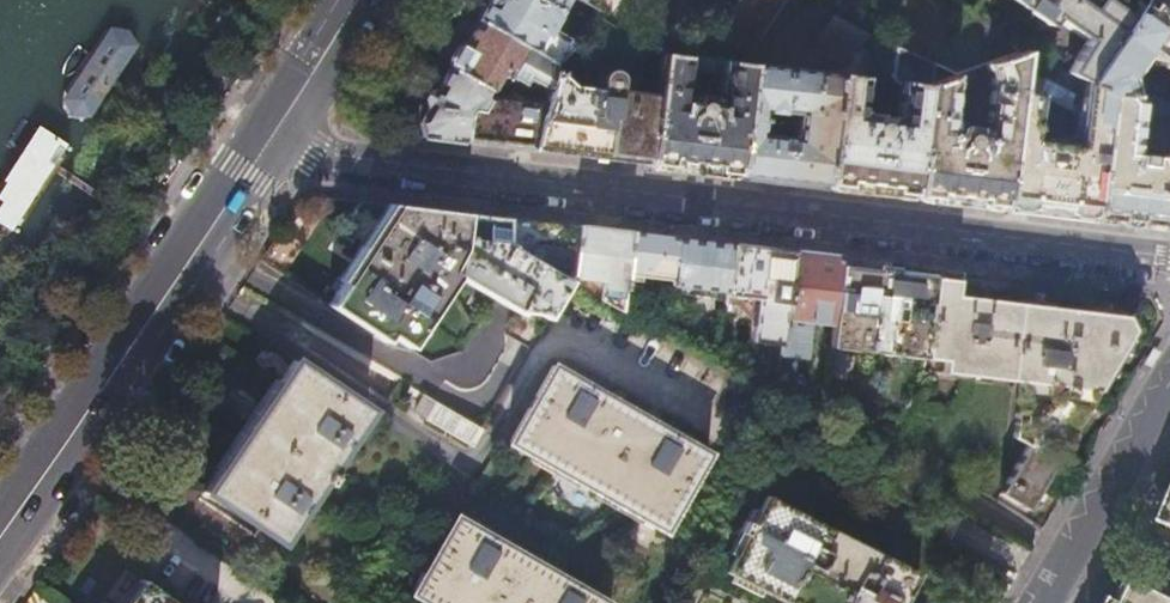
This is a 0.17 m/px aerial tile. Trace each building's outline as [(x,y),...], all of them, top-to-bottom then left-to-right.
[(557,61),(575,42),(552,28),(562,10),(545,0),(489,0),(479,16),(557,61)] [(562,10),(569,0),(545,0),(562,10)] [(600,11),(598,16),(610,23),(622,0),(581,0),(600,11)] [(697,56),(740,62),(781,0),(735,0),(697,56)] [(1064,71),(1082,80),(1139,0),(1014,0),(1019,4),(1046,22),(1052,15),(1085,37),(1064,71)] [(1082,80),(1108,93),(1136,95),(1130,76),(1145,54),(1169,71),(1169,2),(1168,0),(1139,0),(1082,80)] [(934,42),(924,57),(959,72),(975,67),(986,63),(1022,50),(999,33),(971,11),(961,4),(951,20),(965,30),(950,52),(934,42)] [(867,31),(835,13),(820,34),(823,51),(837,59),(833,68),(834,72),(837,73),(839,73),(856,48),(867,31)] [(451,65),(491,87),(497,78),(501,71),(507,75),(509,72),(515,75),(519,70),(550,88),(555,67),(557,61),(479,16),(466,39),(457,56),(451,65)] [(126,29),(110,31),(64,98),(68,120),(91,121),(137,52),(135,39),(126,29)] [(837,73),(824,183),(848,186),(880,190),(914,194),(928,83),(959,72),(924,57),(893,43),(890,75),(890,76),(891,77),(892,78),(894,79),(895,80),(897,81),(899,81),(896,108),(890,115),(865,112),(862,104),(866,53),(866,52),(865,51),(864,50),(863,49),(862,48),(859,47),(857,47),(856,48),(839,73),(837,73)] [(928,83),(914,194),(967,200),(1003,205),(1022,50),(986,63),(991,81),(987,118),(983,127),(953,123),(951,114),(954,82),(962,86),(978,80),(975,67),(959,72),(928,83)] [(1108,93),(1082,80),(1064,71),(1022,50),(1003,205),(1050,211),(1092,216),(1108,93)] [(750,63),(740,62),(697,56),(660,53),(655,94),(647,161),(698,168),(736,172),(750,63)] [(736,172),(824,183),(837,73),(834,72),(750,63),(736,172)] [(424,135),(466,140),(469,114),(473,109),(481,110),(490,95),(491,87),(451,65),(440,84),(420,120),(424,135)] [(548,95),(533,148),(591,155),(647,161),(655,94),(617,89),(618,76),(618,74),(617,73),(616,72),(615,71),(614,70),(612,69),(610,68),(608,68),(606,68),(604,69),(603,70),(601,71),(600,73),(599,74),(597,87),(570,84),(555,67),(550,88),(548,95)] [(469,114),(466,140),(479,141),(533,148),(548,95),(524,86),(521,97),(506,96),(497,95),(490,95),(481,110),(473,109),(469,114)] [(1092,216),(1112,218),(1155,224),(1169,226),(1169,157),(1134,153),(1139,112),(1169,115),(1169,106),(1169,105),(1153,96),(1136,95),(1108,93),(1092,216)] [(72,141),(45,127),(38,134),(26,126),(13,147),(22,165),(2,200),(26,214),(72,141)] [(539,311),(547,316),(569,280),(537,261),(507,243),(507,241),(505,241),(507,218),(393,204),(366,247),(330,304),(384,340),(388,334),(408,347),(455,275),(515,310),(539,311)] [(575,225),(509,217),(507,241),(507,243),(537,261),(570,265),(575,225)] [(600,279),(599,297),(620,309),(624,275),(629,231),(575,225),(570,265),(569,275),(600,279)] [(629,231),(624,275),(641,277),(641,275),(672,279),(677,237),(629,231)] [(672,279),(671,285),(724,291),(730,244),(677,237),(672,279)] [(724,291),(724,294),(760,299),(755,340),(779,343),(790,251),(730,244),(724,291)] [(779,343),(772,397),(817,423),(826,346),(837,257),(790,251),(779,343)] [(885,263),(837,257),(826,346),(922,357),(932,268),(885,263)] [(932,268),(922,357),(943,359),(941,371),(1017,380),(1011,437),(1026,446),(1000,494),(1027,509),(1048,473),(1098,386),(1130,330),(1124,316),(1090,311),(976,297),(955,295),(958,271),(957,271),(932,268)] [(201,493),(275,542),(317,481),(323,485),(329,475),(324,471),(366,409),(291,360),(241,433),(201,493)] [(663,532),(709,454),(553,366),(534,401),(510,443),(663,532)] [(481,427),(423,393),(413,410),(473,445),(483,428),(481,427)] [(729,572),(791,602),(904,602),(907,597),(919,572),(768,496),(753,524),(746,520),(740,533),(747,536),(729,572)] [(425,602),(603,602),(522,556),(455,517),(410,595),(425,602)] [(142,577),(123,602),(177,602),(142,577)] [(1128,577),(1117,599),(1109,595),(1105,602),(1169,602),(1169,597),(1128,577)]
